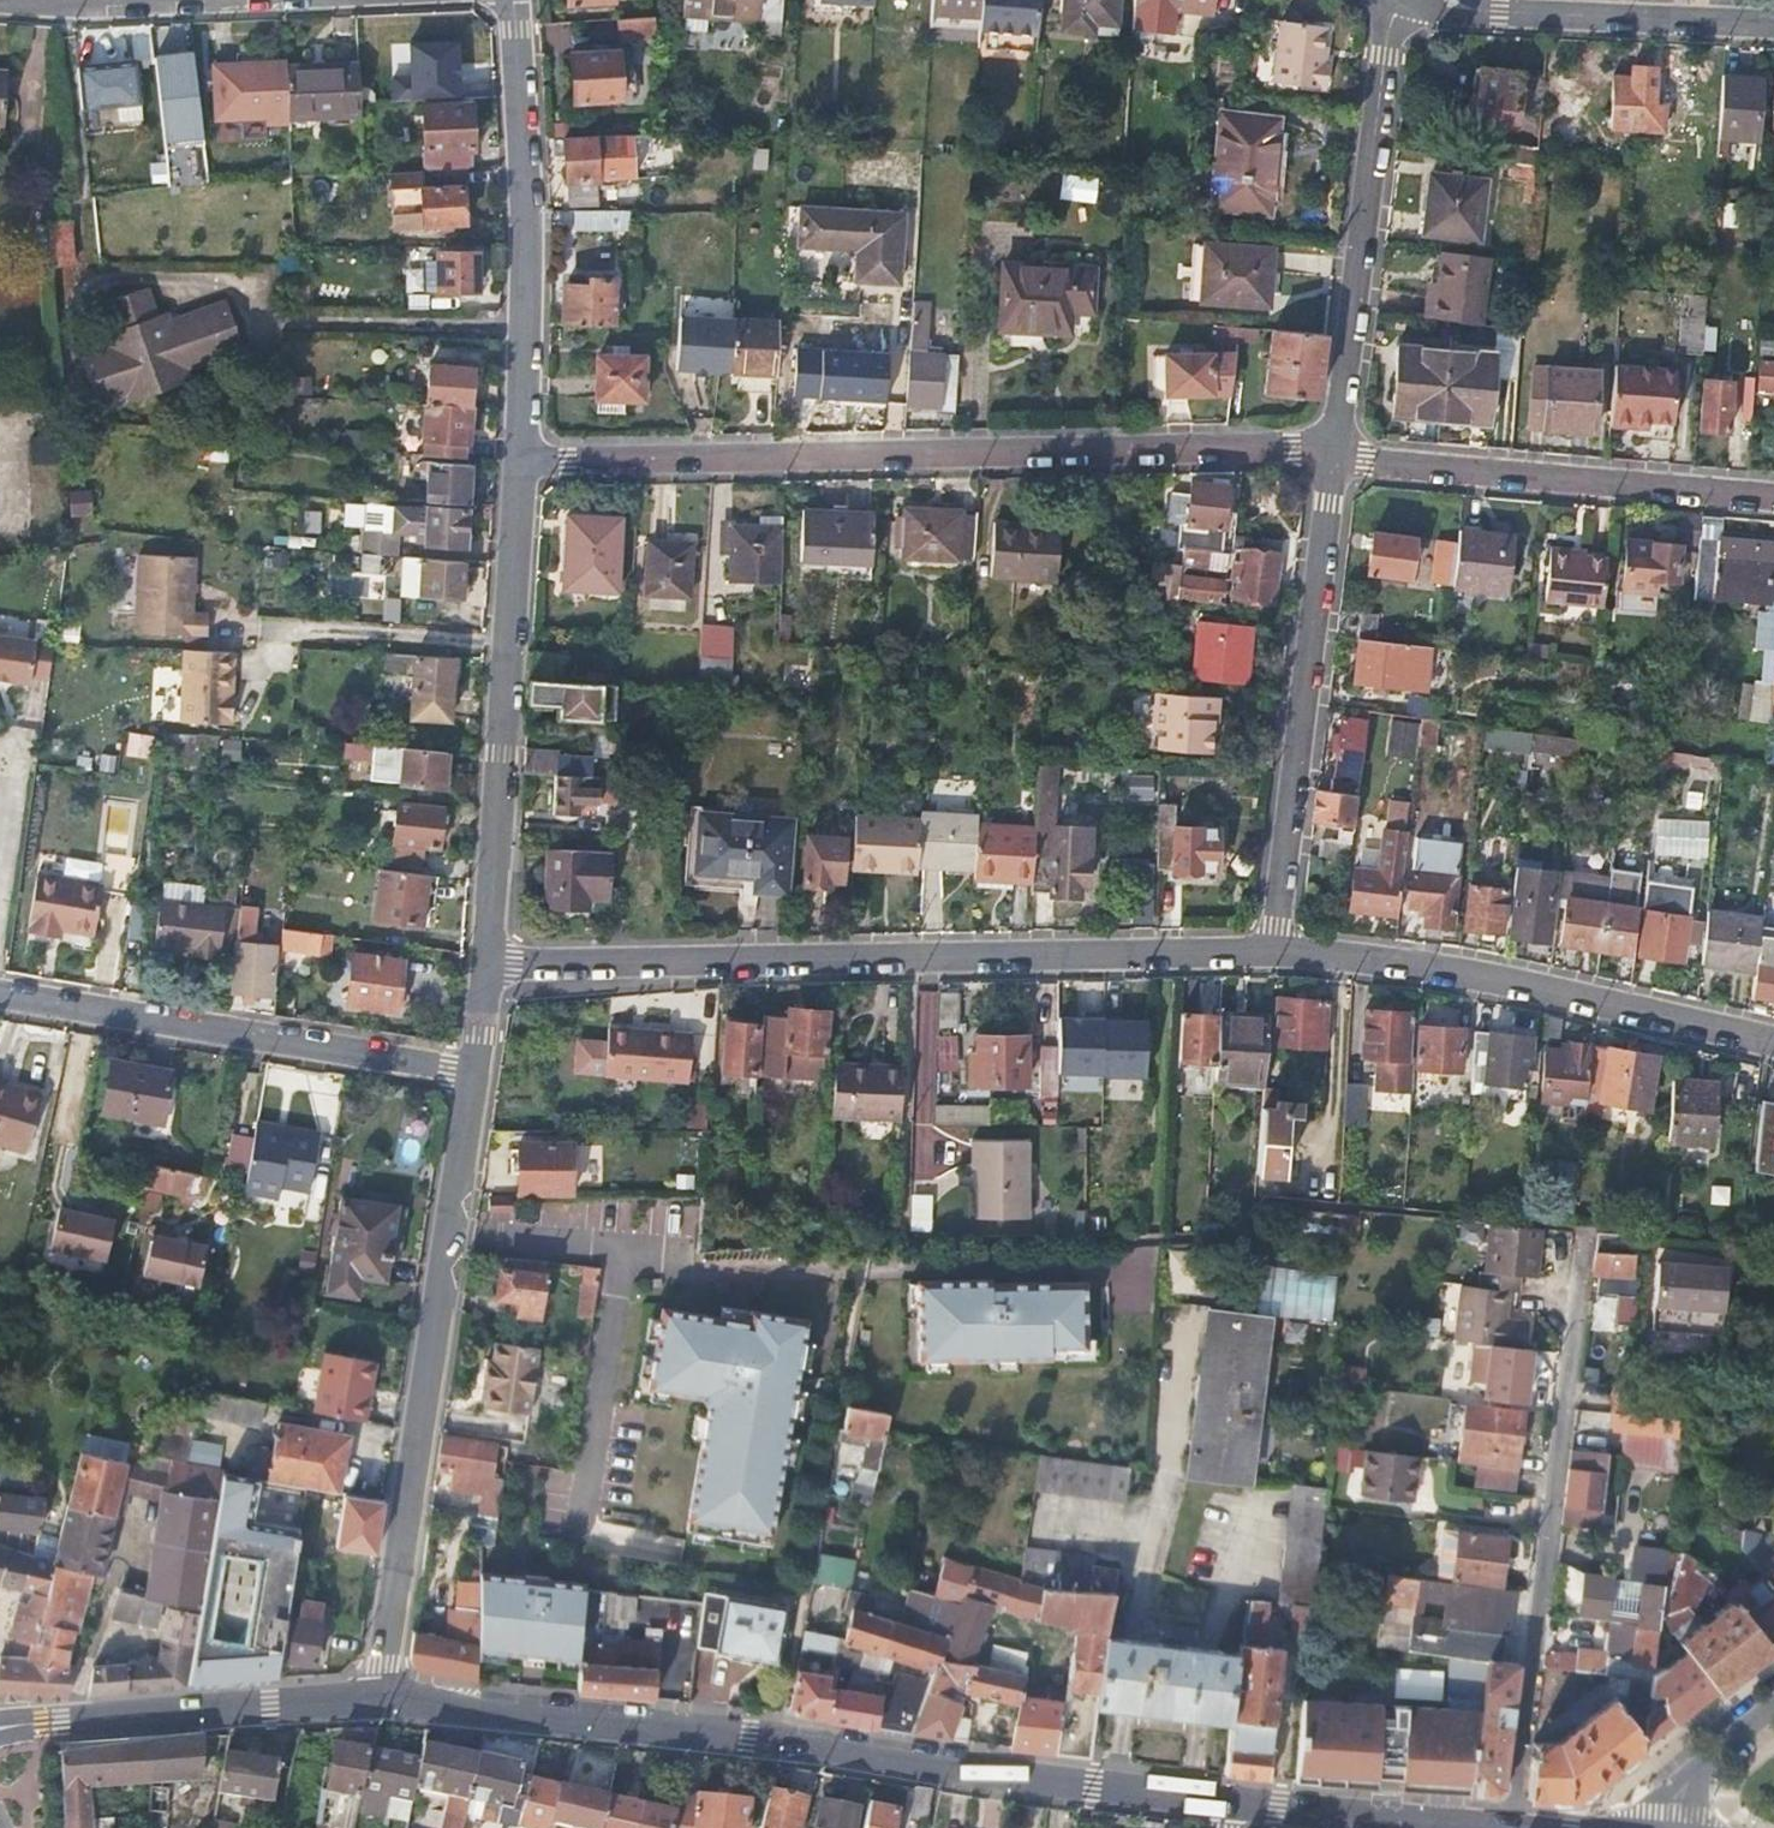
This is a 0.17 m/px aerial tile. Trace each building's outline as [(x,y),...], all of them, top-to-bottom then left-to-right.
[(665,0),(637,0),(637,17),(655,16),(665,16),(665,0)] [(685,11),(785,17),(786,0),(686,0),(685,11)] [(983,13),(983,0),(932,0),(932,10),(983,13)] [(983,13),(982,28),(989,29),(988,46),(1039,50),(1040,33),(1043,0),(983,0),(983,13)] [(1065,3),(1064,29),(1119,33),(1121,0),(1065,0),(1065,3)] [(1143,3),(1224,14),(1225,0),(1143,0),(1143,3)] [(637,17),(620,18),(621,37),(656,35),(655,16),(637,17)] [(1319,56),(1320,43),(1322,21),(1279,17),(1274,79),(1326,84),(1327,81),(1330,57),(1324,57),(1319,56)] [(491,53),(491,38),(476,39),(476,54),(491,53)] [(460,41),(411,42),(412,77),(413,100),(462,98),(460,41)] [(573,51),(576,101),(602,100),(622,100),(619,50),(573,51)] [(190,51),(152,55),(161,141),(201,137),(190,51)] [(133,60),(77,68),(83,109),(116,104),(138,101),(133,60)] [(357,64),(286,65),(287,120),(359,118),(357,64)] [(239,65),(214,66),(217,120),(266,117),(263,66),(239,67),(239,65)] [(1635,77),(1615,76),(1613,128),(1667,131),(1669,88),(1658,87),(1659,67),(1636,66),(1635,77)] [(1543,113),(1545,78),(1523,77),(1523,73),(1482,67),(1479,94),(1473,94),(1470,120),(1517,126),(1518,110),(1543,113)] [(1764,78),(1726,75),(1722,137),(1761,139),(1764,78)] [(392,101),(413,100),(412,77),(392,77),(392,101)] [(140,116),(138,101),(116,104),(119,119),(140,116)] [(461,168),(472,168),(470,104),(422,105),(424,151),(441,151),(443,169),(461,168)] [(1278,118),(1224,113),(1215,204),(1269,210),(1278,118)] [(634,178),(634,135),(566,136),(566,140),(566,154),(568,204),(598,203),(598,179),(634,178)] [(554,154),(566,154),(566,140),(554,140),(554,154)] [(939,153),(956,154),(957,142),(940,141),(939,153)] [(1494,141),(1493,159),(1514,162),(1539,165),(1540,147),(1494,141)] [(205,145),(168,145),(168,183),(206,183),(205,145)] [(767,147),(751,147),(750,171),(766,172),(767,147)] [(1539,165),(1514,162),(1514,172),(1529,174),(1527,200),(1535,201),(1539,165)] [(390,228),(440,225),(449,225),(464,224),(461,168),(443,169),(418,171),(387,173),(390,228)] [(1491,175),(1436,168),(1428,231),(1484,237),(1491,175)] [(1743,201),(1727,201),(1726,227),(1743,227),(1743,201)] [(904,207),(802,202),(800,238),(859,243),(858,281),(900,284),(904,207)] [(627,229),(628,210),(576,210),(576,229),(627,229)] [(449,225),(440,225),(441,236),(449,235),(449,225)] [(1273,248),(1208,243),(1203,298),(1270,303),(1273,249),(1273,248)] [(427,259),(427,245),(401,245),(401,259),(424,259),(427,259)] [(1490,257),(1441,250),(1437,280),(1436,293),(1426,293),(1423,315),(1452,319),(1482,322),(1490,257)] [(437,252),(437,259),(438,291),(476,291),(475,252),(437,252)] [(437,259),(427,259),(424,259),(424,291),(438,291),(437,259)] [(1075,310),(1077,267),(1006,265),(1002,330),(1070,333),(1071,309),(1075,310)] [(1095,268),(1077,267),(1075,310),(1093,311),(1095,268)] [(565,286),(564,325),(612,326),(614,281),(590,280),(589,287),(565,286)] [(1436,293),(1437,280),(1427,280),(1426,293),(1436,293)] [(243,352),(226,306),(197,315),(170,324),(167,315),(158,319),(147,291),(105,305),(115,333),(105,337),(109,351),(81,361),(98,408),(126,398),(129,405),(190,384),(186,371),(243,352)] [(1711,295),(1696,294),(1694,317),(1687,317),(1685,354),(1706,355),(1711,295)] [(932,300),(914,299),(912,344),(926,345),(928,313),(932,309),(932,300)] [(733,373),(735,319),(680,317),(676,370),(695,371),(706,372),(720,372),(733,373)] [(778,375),(780,320),(735,319),(733,373),(778,375)] [(1241,325),(1216,323),(1214,340),(1239,342),(1240,337),(1241,325)] [(1259,326),(1241,325),(1240,337),(1259,338),(1259,326)] [(1318,397),(1327,330),(1273,327),(1267,391),(1318,397)] [(1765,336),(1763,358),(1773,359),(1773,336),(1765,336)] [(1393,415),(1442,419),(1449,347),(1400,342),(1393,415)] [(911,352),(931,353),(931,345),(926,345),(912,344),(911,352)] [(1449,347),(1442,419),(1491,424),(1498,352),(1449,347)] [(820,399),(823,351),(798,350),(795,397),(820,399)] [(890,353),(823,350),(823,351),(820,399),(820,402),(887,405),(890,353)] [(956,412),(960,354),(931,353),(911,352),(908,404),(941,406),(940,411),(956,412)] [(1233,391),(1238,352),(1166,353),(1167,393),(1210,392),(1233,391)] [(643,356),(597,356),(597,399),(643,400),(643,392),(649,388),(649,380),(647,380),(643,377),(643,356)] [(1551,368),(1552,359),(1536,357),(1530,426),(1547,427),(1551,368)] [(1762,386),(1773,387),(1773,363),(1763,362),(1762,386)] [(426,403),(470,406),(472,368),(429,365),(426,403)] [(1679,370),(1617,365),(1612,423),(1640,425),(1640,433),(1674,436),(1679,370)] [(1601,371),(1551,368),(1547,427),(1597,431),(1601,371)] [(1755,400),(1757,376),(1747,376),(1746,400),(1755,400)] [(1734,380),(1708,380),(1704,429),(1731,431),(1734,380)] [(1753,421),(1755,400),(1746,400),(1745,420),(1753,421)] [(468,441),(470,406),(426,403),(422,453),(465,456),(466,441),(468,441)] [(335,439),(335,453),(341,454),(342,449),(370,450),(370,438),(343,436),(343,440),(335,439)] [(227,449),(210,448),(209,464),(226,465),(227,449)] [(425,499),(467,502),(469,464),(421,460),(421,469),(427,469),(425,499)] [(1186,523),(1224,527),(1229,485),(1191,481),(1190,492),(1171,490),(1168,520),(1186,523)] [(93,492),(69,493),(71,516),(95,515),(93,492)] [(386,505),(367,504),(365,531),(392,533),(393,507),(386,505)] [(426,543),(465,545),(466,510),(428,508),(393,507),(392,533),(365,531),(362,531),(361,554),(397,556),(398,532),(415,533),(415,541),(426,542),(426,543)] [(976,554),(978,514),(961,513),(961,510),(906,508),(904,556),(960,558),(961,554),(976,554)] [(803,510),(800,558),(871,561),(873,512),(803,510)] [(1703,515),(1684,513),(1682,544),(1630,541),(1625,588),(1667,592),(1668,586),(1685,588),(1687,563),(1696,562),(1697,547),(1700,547),(1701,538),(1703,515)] [(568,515),(564,589),(619,591),(623,516),(572,514),(568,515)] [(761,530),(784,530),(784,515),(757,514),(757,527),(761,527),(761,530)] [(1724,517),(1703,515),(1701,538),(1722,539),(1724,517)] [(1184,546),(1221,552),(1224,527),(1186,523),(1184,546)] [(1022,533),(1022,526),(994,524),(991,578),(1057,582),(1059,535),(1022,533)] [(782,580),(784,530),(761,530),(761,527),(757,527),(718,526),(717,553),(732,554),(732,578),(782,580)] [(1059,527),(1022,526),(1022,533),(1059,535),(1059,527)] [(1237,534),(1238,526),(1231,526),(1228,553),(1236,553),(1237,534)] [(1514,534),(1460,528),(1459,543),(1454,585),(1508,589),(1514,534)] [(1628,530),(1612,528),(1609,559),(1625,561),(1628,530)] [(1377,531),(1372,572),(1412,577),(1417,536),(1377,531)] [(1282,539),(1237,534),(1236,553),(1228,553),(1221,552),(1184,546),(1182,558),(1186,559),(1191,566),(1225,570),(1224,581),(1184,576),(1182,595),(1222,603),(1274,609),(1278,578),(1282,539)] [(1700,547),(1694,599),(1714,600),(1714,592),(1744,594),(1746,598),(1772,599),(1771,612),(1759,611),(1756,647),(1768,648),(1765,679),(1758,679),(1757,684),(1744,683),(1740,720),(1772,725),(1773,710),(1773,543),(1722,539),(1701,538),(1700,547)] [(651,539),(649,592),(689,595),(693,543),(651,539)] [(1454,585),(1459,543),(1441,541),(1436,583),(1454,585)] [(1545,600),(1605,606),(1609,559),(1586,557),(1571,555),(1571,548),(1551,547),(1545,600)] [(1586,549),(1571,548),(1571,555),(1586,557),(1586,549)] [(397,556),(361,554),(360,572),(402,575),(403,556),(397,556)] [(194,557),(139,555),(134,632),(206,636),(207,614),(191,614),(194,557)] [(402,575),(401,594),(419,595),(460,598),(463,559),(422,557),(403,556),(402,575)] [(1181,564),(1165,562),(1161,596),(1178,598),(1181,564)] [(803,579),(786,579),(786,594),(803,594),(803,579)] [(1380,614),(1341,609),(1338,635),(1377,639),(1380,614)] [(1198,621),(1194,678),(1246,683),(1251,625),(1198,621)] [(736,627),(702,625),(698,688),(738,691),(740,672),(733,671),(736,627)] [(58,626),(57,641),(70,641),(71,626),(58,626)] [(29,683),(30,676),(48,679),(53,643),(0,636),(0,679),(29,683)] [(1433,648),(1362,639),(1356,682),(1427,691),(1433,648)] [(233,653),(184,650),(183,670),(180,714),(180,722),(229,725),(233,653)] [(571,653),(533,650),(531,687),(530,701),(556,702),(559,704),(558,716),(600,719),(602,717),(615,717),(616,683),(623,684),(623,672),(607,671),(606,672),(606,682),(570,681),(571,653)] [(378,652),(377,669),(403,671),(403,663),(412,664),(409,719),(447,720),(451,677),(457,677),(458,655),(378,652)] [(1046,678),(1046,665),(1024,663),(1024,677),(1046,678)] [(1676,676),(1657,673),(1651,709),(1672,711),(1676,676)] [(1687,678),(1676,676),(1672,711),(1687,713),(1691,678),(1687,678)] [(1220,696),(1155,694),(1153,731),(1160,732),(1159,751),(1212,753),(1213,722),(1219,717),(1220,696)] [(1409,696),(1407,715),(1417,717),(1425,718),(1438,720),(1440,700),(1409,696)] [(1369,710),(1356,709),(1355,718),(1344,717),(1342,734),(1334,734),(1334,740),(1341,741),(1336,776),(1354,778),(1352,794),(1359,795),(1368,719),(1369,710)] [(1437,737),(1438,720),(1425,718),(1424,723),(1423,735),(1437,737)] [(1424,723),(1392,719),(1388,754),(1420,758),(1421,749),(1423,735),(1424,723)] [(1499,728),(1490,726),(1487,726),(1486,736),(1498,738),(1499,728)] [(1534,732),(1499,728),(1498,738),(1513,739),(1513,743),(1533,746),(1534,732)] [(152,735),(128,732),(125,752),(149,755),(152,735)] [(1559,736),(1534,732),(1533,746),(1532,756),(1555,759),(1559,736)] [(1436,750),(1437,737),(1423,735),(1421,749),(1436,750)] [(1582,739),(1559,736),(1555,759),(1579,761),(1582,739)] [(445,751),(344,745),(343,761),(370,763),(368,777),(400,779),(400,784),(442,788),(445,751)] [(1665,750),(1646,748),(1627,745),(1626,755),(1663,760),(1665,750)] [(535,751),(527,750),(525,771),(531,772),(557,773),(591,775),(592,756),(561,753),(559,755),(559,758),(536,756),(535,751)] [(1717,757),(1665,750),(1663,760),(1663,762),(1692,766),(1693,765),(1716,768),(1717,757)] [(119,754),(101,751),(98,773),(116,776),(119,754)] [(626,777),(629,778),(630,760),(620,759),(618,777),(621,777),(626,777)] [(1089,881),(1090,855),(1089,855),(1091,825),(1056,823),(1058,768),(1040,768),(1037,827),(1034,884),(1033,891),(1050,892),(1052,894),(1080,896),(1081,881),(1089,881)] [(1159,771),(1127,770),(1126,800),(1158,801),(1159,771)] [(618,777),(591,775),(557,773),(555,813),(579,815),(579,808),(598,809),(597,802),(620,804),(621,777),(618,777)] [(1336,781),(1320,779),(1319,790),(1352,794),(1354,778),(1336,776),(1336,781)] [(1352,794),(1319,790),(1315,819),(1342,822),(1339,841),(1323,838),(1322,855),(1350,859),(1359,795),(1352,794)] [(1706,792),(1692,790),(1689,803),(1703,806),(1706,792)] [(1352,909),(1400,915),(1415,800),(1390,797),(1386,829),(1383,829),(1381,848),(1378,870),(1361,868),(1357,867),(1352,909)] [(442,807),(398,802),(396,812),(392,843),(394,843),(392,863),(420,865),(423,845),(437,846),(442,807)] [(1160,805),(1158,869),(1173,869),(1173,873),(1199,873),(1200,871),(1218,871),(1219,827),(1175,825),(1176,805),(1160,805)] [(981,815),(925,810),(925,819),(922,863),(978,867),(980,824),(981,815)] [(757,888),(787,891),(794,820),(703,812),(699,870),(757,875),(757,888)] [(925,819),(857,813),(853,865),(921,871),(922,863),(925,819)] [(1712,816),(1660,815),(1659,855),(1711,857),(1712,816)] [(1037,827),(980,824),(978,867),(977,879),(1034,884),(1037,827)] [(810,836),(807,884),(831,886),(832,879),(844,879),(847,839),(810,836)] [(1429,907),(1427,924),(1452,927),(1463,842),(1419,837),(1411,905),(1429,907)] [(1381,848),(1364,846),(1361,868),(1378,870),(1381,848)] [(611,898),(614,852),(584,850),(552,848),(548,906),(551,908),(592,910),(593,898),(611,898)] [(1491,860),(1472,858),(1470,872),(1490,874),(1491,860)] [(1543,867),(1518,863),(1516,874),(1542,877),(1543,867)] [(1516,874),(1514,895),(1516,895),(1512,936),(1535,939),(1537,924),(1551,926),(1559,870),(1543,867),(1542,877),(1516,874)] [(435,908),(438,877),(381,869),(374,920),(421,925),(423,907),(435,908)] [(1642,875),(1612,870),(1611,877),(1601,948),(1631,953),(1642,875)] [(1601,948),(1611,877),(1564,871),(1560,897),(1567,898),(1562,943),(1601,948)] [(91,935),(98,890),(99,885),(98,885),(35,875),(26,925),(28,925),(26,934),(47,937),(49,929),(91,935)] [(1696,887),(1647,880),(1643,909),(1647,909),(1641,955),(1686,961),(1688,945),(1698,947),(1701,922),(1691,919),(1696,887)] [(1509,889),(1472,885),(1468,920),(1467,928),(1504,934),(1509,889)] [(198,903),(167,900),(161,941),(198,947),(198,953),(224,958),(232,906),(198,900),(198,903)] [(241,907),(232,993),(270,997),(275,945),(252,942),(256,908),(241,907)] [(1763,917),(1708,911),(1702,967),(1754,973),(1762,926),(1763,917)] [(1537,924),(1535,939),(1548,941),(1551,926),(1537,924)] [(1762,926),(1754,973),(1751,994),(1773,998),(1773,928),(1762,926)] [(283,929),(279,966),(288,967),(291,951),(320,954),(323,934),(283,929)] [(398,1011),(404,961),(397,960),(353,955),(347,1005),(398,1011)] [(1326,999),(1280,996),(1277,1043),(1323,1046),(1326,999)] [(1183,998),(1179,1058),(1219,1061),(1222,1016),(1222,1014),(1202,1013),(1203,1000),(1183,998)] [(823,1079),(829,1010),(790,1006),(790,1018),(765,1016),(761,1074),(823,1079)] [(294,1009),(293,1018),(321,1023),(323,1013),(294,1009)] [(1375,1086),(1412,1090),(1414,1057),(1407,1057),(1410,1012),(1366,1009),(1363,1055),(1377,1056),(1375,1086)] [(1219,1061),(1217,1083),(1266,1086),(1272,1015),(1244,1013),(1243,1017),(1222,1016),(1219,1061)] [(1563,1018),(1545,1014),(1541,1049),(1548,1050),(1543,1099),(1586,1104),(1592,1044),(1570,1042),(1568,1050),(1560,1051),(1563,1018)] [(728,1022),(725,1069),(758,1072),(761,1024),(756,1023),(757,1020),(741,1019),(741,1023),(728,1022)] [(1464,1029),(1422,1026),(1421,1038),(1419,1068),(1461,1071),(1464,1029)] [(606,1073),(605,1075),(688,1080),(693,1033),(648,1029),(635,1028),(610,1027),(609,1043),(580,1039),(577,1070),(606,1073)] [(1477,1030),(1473,1080),(1526,1086),(1526,1079),(1538,1081),(1540,1056),(1529,1055),(1531,1037),(1477,1030)] [(960,1033),(938,1034),(939,1072),(961,1072),(960,1033)] [(972,1053),(972,1084),(1028,1083),(1028,1034),(980,1034),(979,1053),(972,1053)] [(1068,1096),(1088,1096),(1090,1039),(1069,1038),(1068,1096)] [(1586,1104),(1584,1115),(1600,1117),(1602,1101),(1650,1108),(1658,1054),(1592,1044),(1586,1104)] [(1058,1046),(1040,1045),(1038,1097),(1057,1098),(1058,1046)] [(171,1071),(112,1059),(102,1111),(161,1122),(171,1071)] [(849,1063),(836,1062),(832,1115),(868,1119),(872,1065),(868,1065),(868,1074),(848,1072),(849,1063)] [(868,1065),(849,1063),(848,1072),(868,1074),(868,1065)] [(884,1066),(872,1065),(868,1119),(881,1120),(884,1066)] [(903,1068),(884,1066),(881,1120),(899,1121),(903,1068)] [(1668,1135),(1668,1140),(1712,1144),(1715,1082),(1673,1080),(1670,1109),(1668,1135)] [(1347,1083),(1344,1125),(1365,1126),(1368,1084),(1347,1083)] [(0,1085),(0,1146),(31,1154),(48,1099),(34,1095),(0,1085)] [(1279,1087),(1266,1086),(1264,1107),(1276,1108),(1278,1100),(1279,1087)] [(1412,1092),(1411,1108),(1419,1108),(1420,1092),(1412,1092)] [(1523,1142),(1532,1143),(1536,1096),(1529,1095),(1523,1142)] [(709,1099),(690,1098),(689,1123),(708,1124),(709,1099)] [(1756,1163),(1773,1166),(1773,1100),(1764,1098),(1756,1163)] [(1264,1107),(1258,1173),(1284,1175),(1288,1115),(1300,1116),(1300,1109),(1300,1102),(1278,1100),(1276,1108),(1264,1107)] [(989,1123),(988,1102),(936,1102),(936,1123),(989,1123)] [(320,1131),(257,1119),(244,1189),(278,1196),(283,1174),(311,1179),(320,1131)] [(524,1141),(522,1193),(574,1193),(576,1142),(524,1141)] [(1014,1142),(956,1142),(956,1168),(965,1168),(966,1217),(1015,1217),(1014,1142)] [(685,1146),(682,1173),(692,1173),(694,1146),(685,1146)] [(205,1176),(147,1165),(142,1187),(201,1199),(201,1197),(205,1176)] [(933,1225),(934,1191),(914,1190),(912,1224),(933,1225)] [(492,1197),(492,1210),(515,1210),(515,1197),(492,1197)] [(363,1201),(342,1198),(327,1293),(358,1298),(361,1277),(386,1281),(395,1214),(362,1209),(363,1201)] [(113,1222),(57,1210),(48,1252),(103,1264),(113,1222)] [(1509,1293),(1517,1294),(1519,1277),(1534,1279),(1539,1232),(1491,1227),(1484,1273),(1479,1274),(1477,1289),(1509,1293)] [(1629,1251),(1630,1233),(1596,1231),(1594,1249),(1629,1251)] [(204,1248),(151,1238),(142,1279),(195,1290),(204,1248)] [(1634,1251),(1629,1251),(1594,1249),(1591,1273),(1596,1273),(1632,1275),(1634,1251)] [(1641,1252),(1634,1251),(1632,1275),(1596,1273),(1595,1291),(1637,1294),(1641,1252)] [(550,1261),(508,1257),(507,1269),(503,1269),(499,1298),(521,1301),(519,1313),(542,1317),(550,1261)] [(1655,1261),(1653,1301),(1723,1305),(1725,1264),(1655,1261)] [(1334,1271),(1258,1262),(1252,1311),(1330,1320),(1334,1271)] [(604,1267),(587,1265),(580,1316),(596,1318),(596,1316),(604,1267)] [(1051,1347),(1088,1347),(1088,1337),(1087,1281),(1032,1281),(1009,1281),(991,1281),(991,1277),(919,1278),(919,1279),(919,1301),(919,1359),(926,1359),(947,1358),(995,1358),(1017,1358),(1051,1357),(1051,1347)] [(919,1279),(910,1280),(910,1301),(919,1301),(919,1279)] [(1477,1289),(1459,1286),(1453,1339),(1483,1343),(1524,1348),(1525,1329),(1505,1327),(1509,1293),(1477,1289)] [(1637,1295),(1617,1294),(1614,1323),(1634,1325),(1637,1295)] [(724,1305),(722,1317),(752,1322),(754,1310),(724,1305)] [(704,1436),(688,1528),(696,1530),(717,1534),(743,1538),(764,1542),(771,1543),(785,1462),(790,1436),(794,1415),(798,1389),(802,1367),(807,1341),(810,1320),(754,1310),(752,1322),(722,1317),(721,1317),(664,1307),(662,1319),(659,1340),(656,1356),(652,1377),(650,1388),(654,1389),(672,1392),(704,1397),(709,1405),(708,1415),(704,1436)] [(1268,1315),(1212,1309),(1209,1308),(1189,1477),(1248,1484),(1268,1315)] [(659,1340),(662,1319),(652,1317),(648,1338),(659,1340)] [(324,1365),(315,1410),(362,1419),(369,1383),(373,1383),(376,1362),(330,1353),(334,1330),(304,1324),(298,1358),(324,1365)] [(1347,1335),(1346,1352),(1356,1353),(1357,1336),(1347,1335)] [(1095,1337),(1088,1337),(1088,1347),(1051,1347),(1051,1357),(1063,1357),(1063,1358),(1095,1358),(1095,1337)] [(807,1341),(802,1367),(811,1369),(816,1342),(807,1341)] [(539,1349),(495,1342),(494,1360),(487,1359),(483,1388),(489,1389),(488,1395),(487,1407),(530,1412),(539,1349)] [(1526,1403),(1532,1349),(1524,1348),(1483,1343),(1479,1380),(1500,1383),(1498,1399),(1526,1403)] [(281,1353),(271,1402),(315,1410),(324,1365),(298,1358),(281,1353)] [(652,1377),(656,1356),(645,1354),(642,1375),(652,1377)] [(947,1358),(926,1359),(926,1368),(947,1367),(947,1358)] [(1017,1358),(995,1358),(996,1367),(1017,1367),(1017,1358)] [(1629,1386),(1614,1384),(1613,1401),(1611,1412),(1616,1412),(1626,1414),(1629,1386)] [(271,1402),(203,1389),(199,1407),(245,1415),(233,1471),(252,1474),(256,1475),(306,1484),(339,1490),(349,1435),(280,1422),(274,1448),(257,1445),(262,1418),(268,1419),(271,1402)] [(672,1392),(654,1389),(652,1400),(670,1403),(672,1392)] [(798,1389),(794,1415),(803,1417),(807,1390),(798,1389)] [(1642,1416),(1661,1418),(1663,1403),(1643,1401),(1642,1416)] [(832,1476),(829,1491),(874,1499),(887,1428),(889,1411),(847,1404),(842,1439),(854,1440),(853,1447),(866,1449),(861,1481),(832,1476)] [(1479,1464),(1517,1468),(1523,1412),(1461,1405),(1455,1461),(1479,1464)] [(1674,1438),(1676,1420),(1661,1418),(1642,1416),(1626,1414),(1616,1412),(1614,1431),(1623,1432),(1626,1433),(1674,1438)] [(704,1436),(708,1415),(697,1413),(693,1434),(704,1436)] [(1674,1438),(1626,1433),(1622,1463),(1675,1470),(1679,1439),(1674,1438)] [(790,1436),(785,1462),(794,1464),(799,1437),(790,1436)] [(498,1446),(444,1437),(439,1470),(456,1472),(453,1490),(485,1495),(482,1516),(499,1518),(505,1478),(493,1477),(498,1446)] [(1570,1444),(1560,1521),(1599,1525),(1608,1449),(1570,1444)] [(1338,1445),(1336,1469),(1354,1470),(1356,1446),(1338,1445)] [(1419,1457),(1368,1451),(1362,1495),(1413,1502),(1419,1457)] [(123,1461),(80,1452),(70,1496),(55,1559),(91,1573),(99,1575),(112,1525),(118,1491),(123,1461)] [(1040,1452),(1036,1487),(1126,1500),(1131,1466),(1040,1452)] [(172,1460),(170,1471),(165,1502),(149,1594),(149,1598),(163,1601),(169,1603),(178,1604),(182,1605),(200,1609),(225,1470),(186,1462),(172,1460)] [(170,1471),(123,1461),(118,1491),(165,1502),(170,1471)] [(1515,1488),(1517,1468),(1479,1464),(1477,1484),(1515,1488)] [(200,1609),(187,1685),(276,1679),(280,1658),(286,1615),(295,1558),(296,1552),(299,1533),(303,1509),(304,1502),(306,1484),(256,1475),(252,1474),(233,1471),(225,1470),(200,1609)] [(353,1493),(339,1490),(306,1484),(304,1502),(349,1512),(353,1493)] [(1280,1603),(1315,1606),(1319,1565),(1326,1506),(1328,1489),(1293,1485),(1280,1603)] [(382,1518),(384,1499),(353,1493),(349,1512),(382,1518)] [(44,1502),(0,1497),(0,1530),(37,1535),(40,1527),(44,1502)] [(1735,1529),(1743,1531),(1746,1509),(1714,1505),(1713,1512),(1736,1516),(1735,1529)] [(1455,1582),(1455,1579),(1503,1586),(1509,1536),(1447,1528),(1441,1581),(1455,1582)] [(1734,1536),(1742,1546),(1743,1531),(1735,1529),(1734,1536)] [(717,1534),(696,1530),(694,1540),(715,1544),(717,1534)] [(762,1552),(764,1542),(743,1538),(742,1548),(762,1552)] [(485,1573),(488,1542),(465,1540),(460,1580),(485,1583),(485,1573)] [(1027,1544),(1022,1578),(1113,1593),(1117,1568),(1094,1564),(1095,1554),(1027,1544)] [(1658,1630),(1659,1617),(1667,1549),(1636,1545),(1631,1581),(1631,1582),(1632,1582),(1641,1584),(1636,1627),(1658,1630)] [(29,1556),(0,1548),(0,1584),(20,1589),(29,1556)] [(1719,1688),(1773,1645),(1765,1635),(1734,1595),(1715,1610),(1723,1621),(1715,1629),(1711,1627),(1706,1620),(1702,1621),(1690,1604),(1696,1598),(1700,1598),(1708,1589),(1716,1597),(1728,1587),(1717,1574),(1686,1551),(1667,1549),(1659,1617),(1679,1641),(1687,1650),(1719,1688)] [(856,1556),(819,1550),(814,1580),(851,1585),(856,1556)] [(1074,1623),(1063,1686),(1097,1689),(1105,1635),(1113,1593),(1022,1578),(994,1570),(946,1555),(936,1590),(913,1584),(905,1613),(947,1625),(938,1653),(969,1660),(986,1602),(1011,1612),(1074,1623)] [(49,1589),(55,1559),(34,1557),(29,1556),(20,1589),(29,1591),(25,1602),(18,1600),(8,1636),(38,1635),(49,1589)] [(1760,1569),(1765,1575),(1773,1587),(1773,1558),(1760,1569)] [(91,1573),(55,1559),(49,1589),(85,1597),(91,1573)] [(481,1629),(479,1649),(522,1654),(546,1656),(583,1660),(585,1640),(585,1638),(587,1609),(589,1589),(590,1584),(553,1581),(553,1578),(528,1575),(527,1578),(518,1577),(485,1573),(485,1583),(481,1629)] [(1390,1574),(1381,1573),(1378,1599),(1386,1600),(1387,1600),(1390,1574)] [(1420,1578),(1390,1574),(1387,1600),(1417,1604),(1418,1597),(1420,1578)] [(1578,1618),(1606,1622),(1612,1579),(1583,1575),(1578,1618)] [(1765,1575),(1749,1586),(1744,1580),(1730,1591),(1734,1595),(1765,1635),(1773,1628),(1773,1587),(1765,1575)] [(1441,1581),(1420,1578),(1418,1597),(1448,1601),(1445,1621),(1415,1617),(1413,1633),(1441,1637),(1442,1629),(1507,1638),(1513,1589),(1498,1588),(1455,1582),(1441,1581)] [(1631,1582),(1631,1581),(1612,1579),(1606,1622),(1636,1627),(1641,1584),(1632,1582),(1631,1582)] [(425,1624),(417,1622),(412,1659),(419,1670),(476,1679),(479,1649),(481,1629),(485,1583),(460,1580),(457,1609),(454,1631),(450,1630),(449,1636),(425,1632),(425,1624)] [(851,1585),(848,1596),(875,1604),(875,1603),(878,1593),(858,1587),(851,1585)] [(85,1597),(49,1589),(38,1635),(73,1633),(77,1633),(85,1597)] [(636,1620),(639,1593),(589,1589),(587,1609),(603,1611),(602,1625),(629,1627),(630,1619),(636,1620)] [(143,1593),(120,1590),(113,1616),(138,1621),(143,1593)] [(776,1660),(786,1606),(706,1590),(698,1645),(718,1649),(718,1650),(776,1660)] [(149,1598),(149,1594),(143,1593),(138,1621),(158,1626),(163,1601),(149,1598)] [(869,1670),(877,1671),(882,1650),(892,1615),(873,1609),(875,1604),(848,1596),(847,1602),(854,1604),(846,1635),(846,1639),(845,1646),(864,1652),(860,1668),(869,1670)] [(299,1617),(286,1615),(280,1658),(314,1663),(325,1604),(303,1600),(299,1617)] [(1230,1725),(1225,1774),(1269,1778),(1273,1750),(1270,1747),(1283,1632),(1280,1629),(1281,1618),(1291,1619),(1291,1635),(1312,1637),(1315,1606),(1280,1603),(1250,1600),(1243,1621),(1242,1624),(1242,1642),(1238,1645),(1237,1653),(1230,1725)] [(187,1685),(200,1609),(182,1605),(181,1610),(168,1607),(157,1662),(126,1665),(129,1693),(187,1689),(187,1685)] [(882,1650),(933,1666),(938,1653),(947,1625),(905,1613),(904,1618),(892,1615),(882,1650)] [(1655,1648),(1679,1641),(1659,1617),(1658,1630),(1655,1648)] [(590,1691),(655,1698),(663,1629),(648,1627),(648,1638),(630,1637),(620,1638),(618,1641),(585,1638),(585,1640),(583,1660),(580,1690),(590,1691)] [(1653,1670),(1655,1648),(1658,1630),(1636,1627),(1632,1660),(1631,1667),(1653,1670)] [(805,1628),(802,1649),(817,1651),(819,1649),(819,1643),(821,1631),(805,1628)] [(1454,1655),(1486,1659),(1504,1661),(1507,1638),(1442,1629),(1441,1637),(1413,1633),(1412,1650),(1454,1655)] [(821,1631),(819,1643),(828,1644),(829,1632),(821,1631)] [(828,1644),(840,1646),(842,1634),(829,1632),(828,1644)] [(73,1633),(38,1635),(8,1636),(5,1656),(65,1664),(73,1633)] [(1097,1689),(1095,1708),(1230,1725),(1237,1653),(1121,1637),(1105,1635),(1097,1689)] [(987,1665),(1023,1674),(1024,1667),(1017,1663),(1018,1649),(990,1643),(987,1665)] [(1676,1722),(1719,1688),(1687,1650),(1670,1664),(1665,1693),(1664,1702),(1664,1709),(1676,1722)] [(694,1651),(692,1698),(721,1699),(723,1652),(694,1651)] [(1574,1671),(1629,1680),(1631,1667),(1632,1660),(1576,1652),(1574,1671)] [(933,1666),(932,1670),(956,1676),(955,1685),(963,1688),(964,1691),(1019,1705),(1020,1695),(1023,1674),(987,1665),(969,1660),(938,1653),(933,1666)] [(1469,1793),(1486,1659),(1454,1655),(1450,1706),(1396,1702),(1395,1713),(1383,1712),(1384,1691),(1356,1689),(1355,1698),(1347,1697),(1346,1695),(1344,1693),(1341,1692),(1330,1689),(1315,1687),(1306,1687),(1301,1734),(1296,1781),(1376,1787),(1378,1760),(1402,1761),(1400,1788),(1469,1793)] [(5,1656),(0,1656),(0,1700),(69,1698),(75,1665),(65,1664),(5,1656)] [(1469,1793),(1468,1794),(1494,1796),(1506,1784),(1521,1663),(1504,1661),(1486,1659),(1469,1793)] [(1665,1693),(1670,1664),(1652,1675),(1650,1692),(1665,1693)] [(94,1667),(87,1697),(129,1693),(126,1665),(94,1667)] [(1577,1799),(1644,1746),(1649,1702),(1650,1692),(1652,1675),(1653,1670),(1631,1667),(1629,1680),(1625,1715),(1615,1697),(1557,1743),(1533,1742),(1527,1797),(1550,1798),(1577,1799)] [(797,1714),(829,1719),(834,1685),(829,1684),(832,1674),(799,1668),(793,1706),(797,1714)] [(875,1678),(877,1671),(869,1670),(868,1676),(875,1678)] [(925,1690),(911,1733),(968,1741),(971,1719),(960,1715),(965,1698),(958,1696),(957,1700),(954,1700),(951,1698),(952,1695),(955,1685),(956,1676),(932,1670),(925,1690)] [(881,1693),(882,1680),(882,1679),(875,1678),(868,1676),(865,1690),(881,1693)] [(875,1727),(893,1730),(907,1686),(882,1680),(881,1693),(875,1727)] [(1019,1705),(1013,1747),(1055,1753),(1063,1686),(1046,1684),(1040,1697),(1020,1695),(1019,1705)] [(829,1719),(875,1727),(881,1693),(865,1690),(834,1685),(829,1719)] [(907,1686),(893,1730),(911,1733),(925,1690),(907,1686)] [(1063,1686),(1055,1753),(1089,1757),(1095,1708),(1097,1689),(1063,1686)] [(1644,1746),(1676,1722),(1664,1709),(1664,1702),(1656,1708),(1649,1702),(1644,1746)] [(67,1827),(91,1827),(89,1788),(200,1781),(205,1738),(62,1747),(65,1788),(67,1827)] [(363,1796),(373,1750),(338,1744),(329,1789),(363,1796)] [(426,1745),(423,1759),(417,1789),(456,1798),(469,1800),(479,1755),(426,1745)] [(423,1759),(373,1750),(363,1796),(373,1798),(375,1794),(414,1802),(417,1789),(423,1759)] [(219,1794),(265,1802),(275,1803),(283,1763),(227,1754),(219,1794)] [(524,1764),(479,1755),(469,1800),(485,1804),(522,1812),(530,1779),(521,1777),(524,1764)] [(530,1779),(522,1812),(518,1827),(519,1827),(551,1827),(552,1824),(560,1785),(530,1779)] [(560,1785),(552,1824),(570,1827),(600,1827),(607,1795),(560,1785)] [(933,1789),(916,1787),(911,1817),(928,1820),(933,1789)] [(146,1827),(165,1827),(169,1790),(151,1788),(146,1827)] [(326,1822),(356,1827),(357,1827),(359,1815),(363,1796),(329,1789),(324,1789),(317,1820),(326,1822)] [(769,1791),(760,1827),(799,1827),(806,1799),(769,1791)] [(677,1810),(673,1827),(695,1827),(698,1795),(681,1793),(677,1810)] [(211,1827),(232,1827),(234,1827),(237,1810),(263,1815),(265,1802),(219,1794),(211,1827)] [(410,1824),(414,1802),(375,1794),(373,1798),(363,1796),(359,1815),(410,1824)] [(607,1795),(600,1827),(637,1827),(642,1803),(607,1795)] [(698,1795),(695,1827),(745,1827),(749,1800),(698,1795)] [(469,1800),(456,1798),(455,1805),(451,1808),(447,1826),(452,1827),(463,1827),(466,1817),(469,1800)] [(484,1814),(485,1804),(469,1800),(466,1817),(497,1823),(498,1817),(484,1814)] [(818,1827),(854,1827),(857,1809),(823,1801),(818,1827)] [(642,1803),(637,1827),(673,1827),(677,1810),(642,1803)] [(522,1812),(485,1804),(484,1814),(498,1817),(497,1823),(518,1827),(522,1812)] [(870,1806),(866,1827),(895,1827),(898,1811),(870,1806)]
